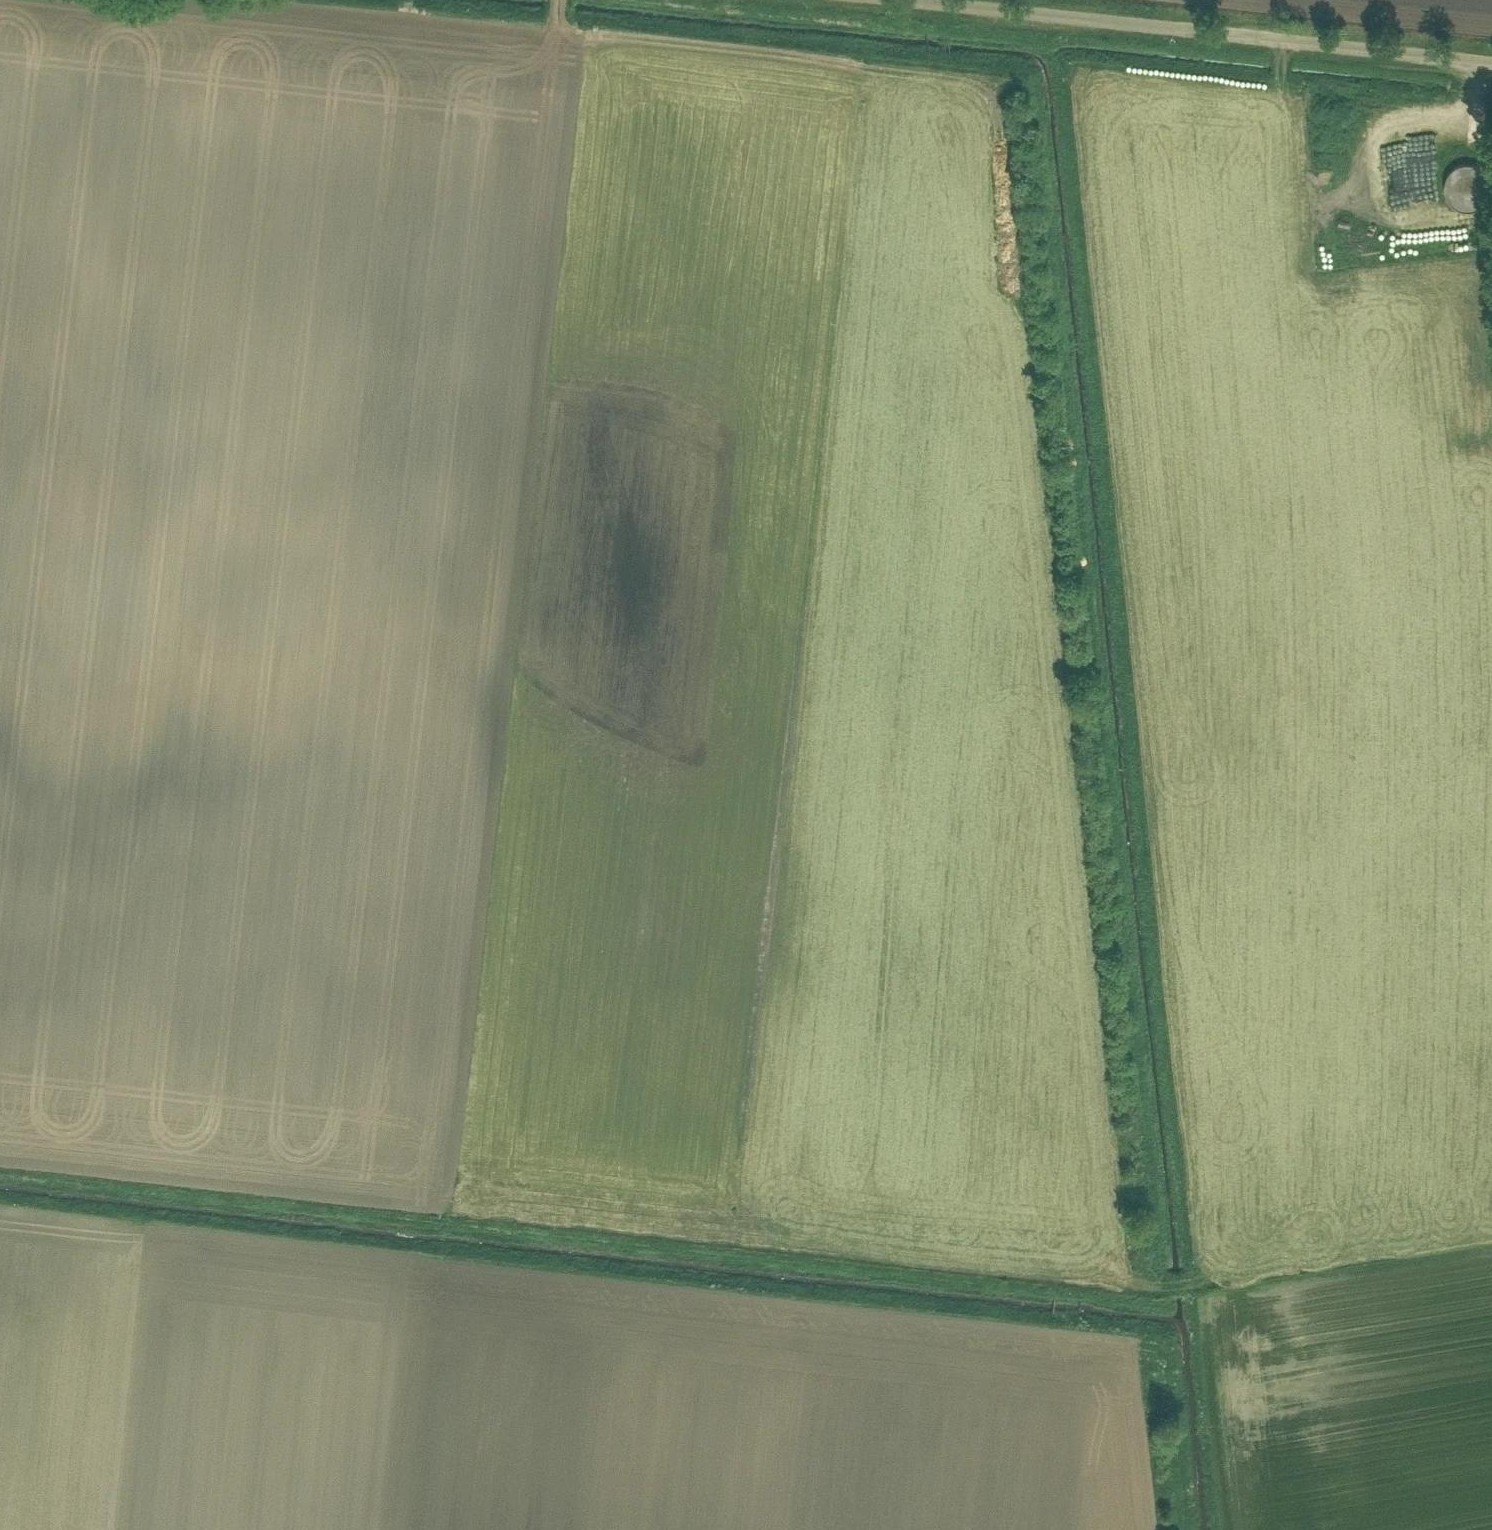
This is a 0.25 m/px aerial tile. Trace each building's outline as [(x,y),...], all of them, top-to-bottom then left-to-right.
[(1449,187),(1451,195),(1455,201),(1461,205),(1469,207),(1476,207),(1484,204),(1489,200),(1491,195),(1491,173),(1491,171),(1485,165),(1478,162),(1471,161),(1463,163),(1456,167),(1451,172),(1449,180),(1449,187)]
